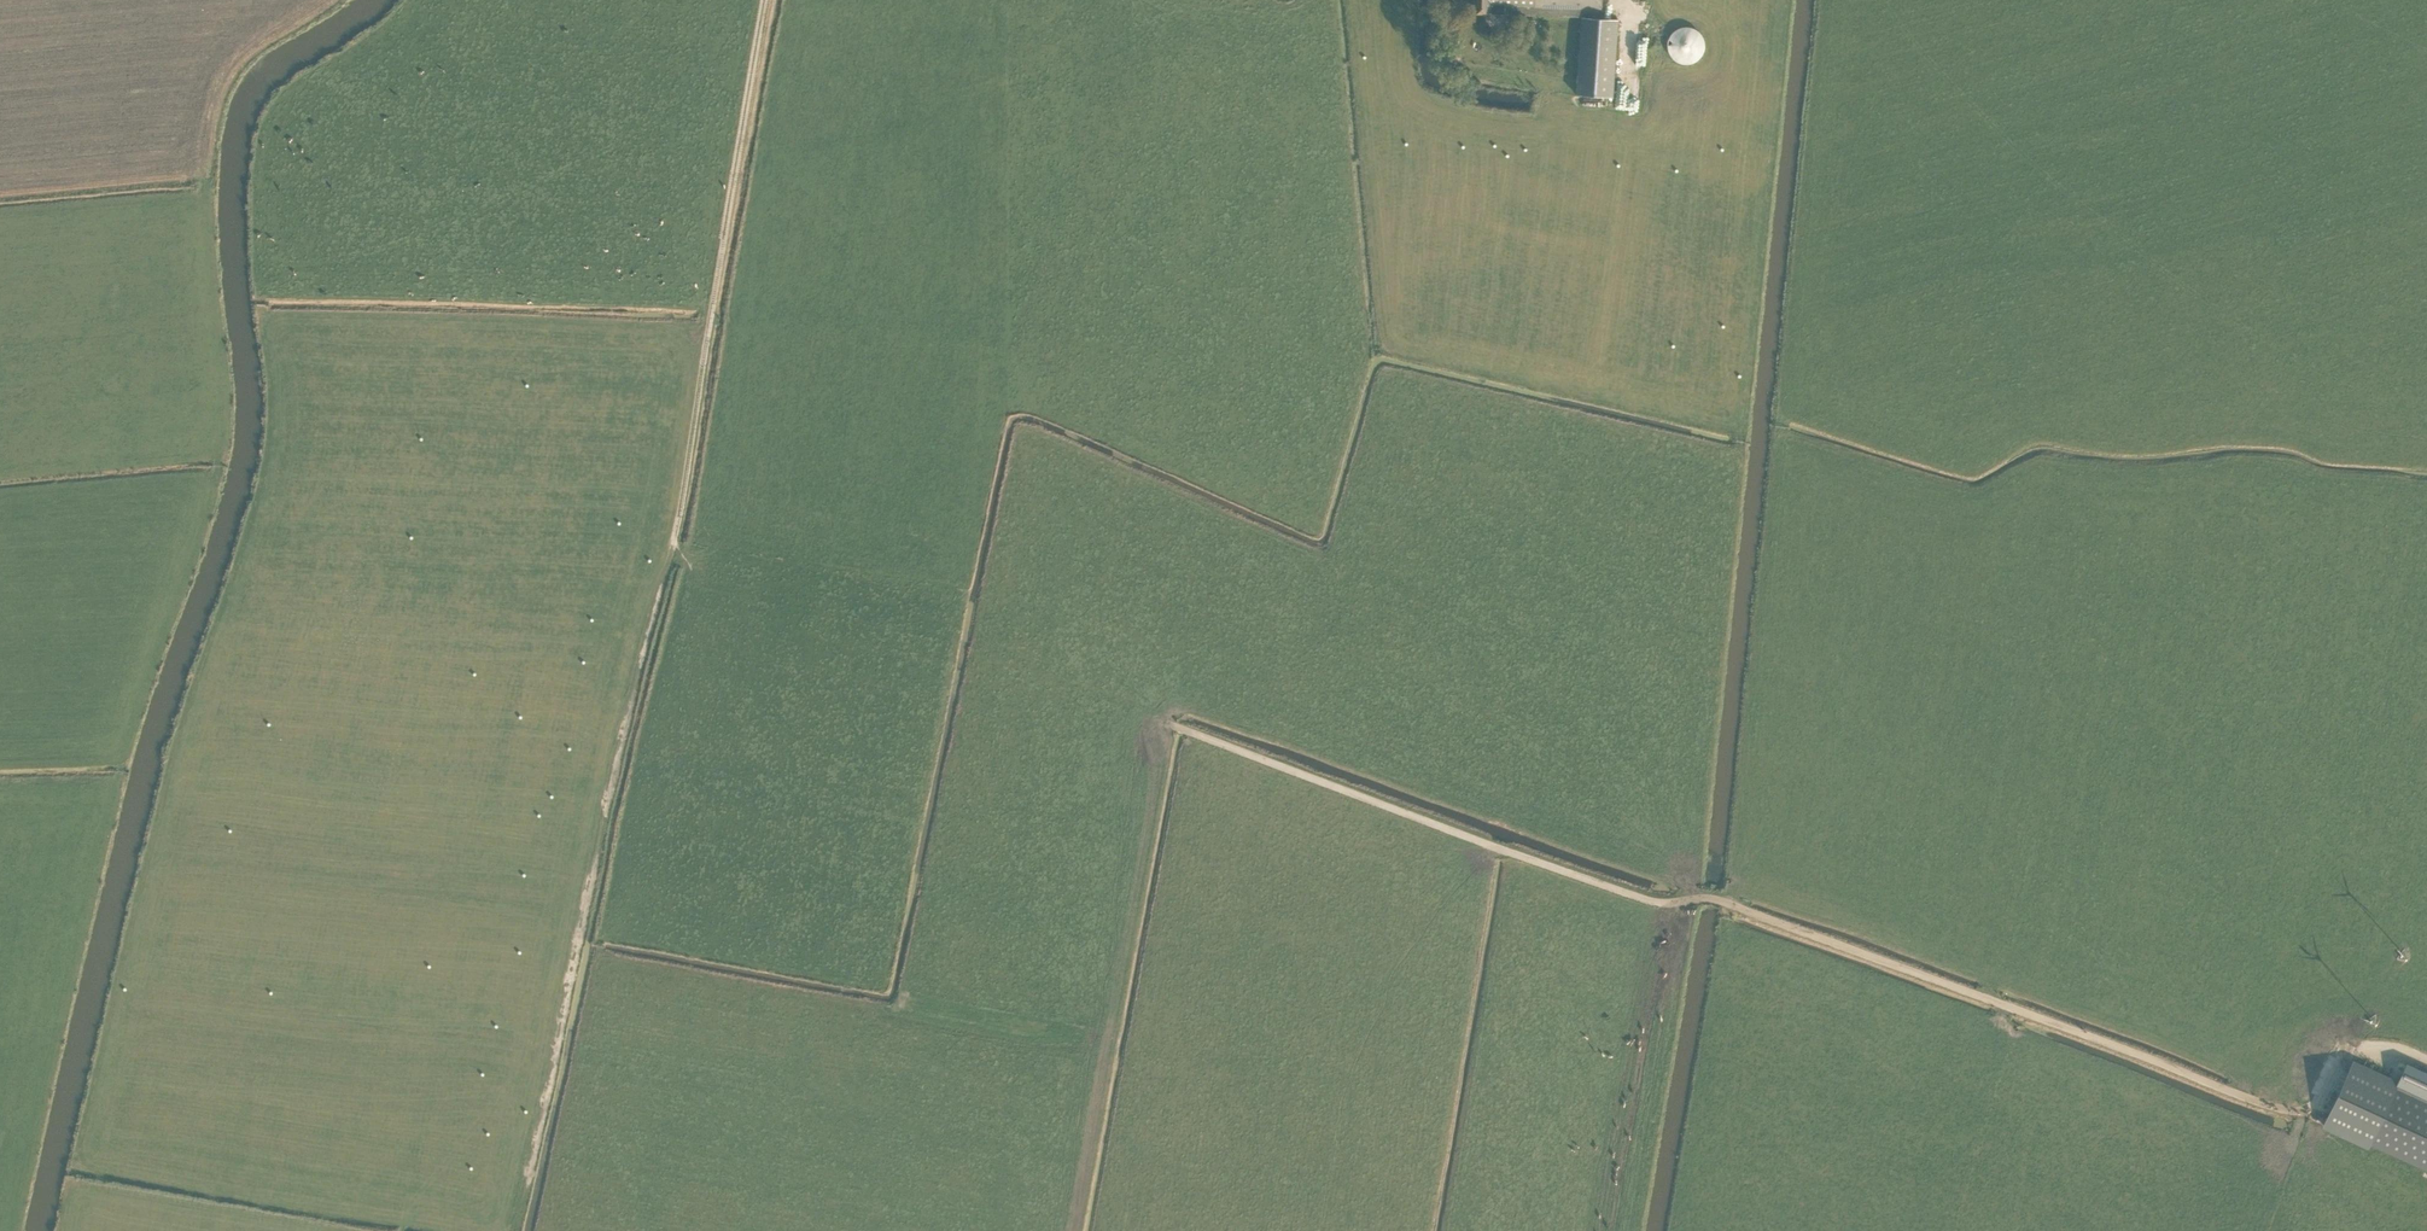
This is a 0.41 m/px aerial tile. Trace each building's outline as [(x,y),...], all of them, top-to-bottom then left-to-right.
[(1582,18),(1576,94),(1613,97),(1618,19),(1602,18),(1603,0),(1473,0),(1473,13),(1491,13),(1491,9),(1504,10),(1504,14),(1582,18)] [(1682,24),(1669,55),(1697,67),(1710,36),(1682,24)] [(2350,1063),(2322,1125),(2369,1147),(2370,1145),(2397,1087),(2398,1084),(2397,1084),(2350,1063)] [(2397,1087),(2426,1100),(2426,1075),(2406,1066),(2397,1084),(2398,1084),(2397,1087)] [(2370,1145),(2426,1171),(2426,1100),(2397,1087),(2370,1145)]
